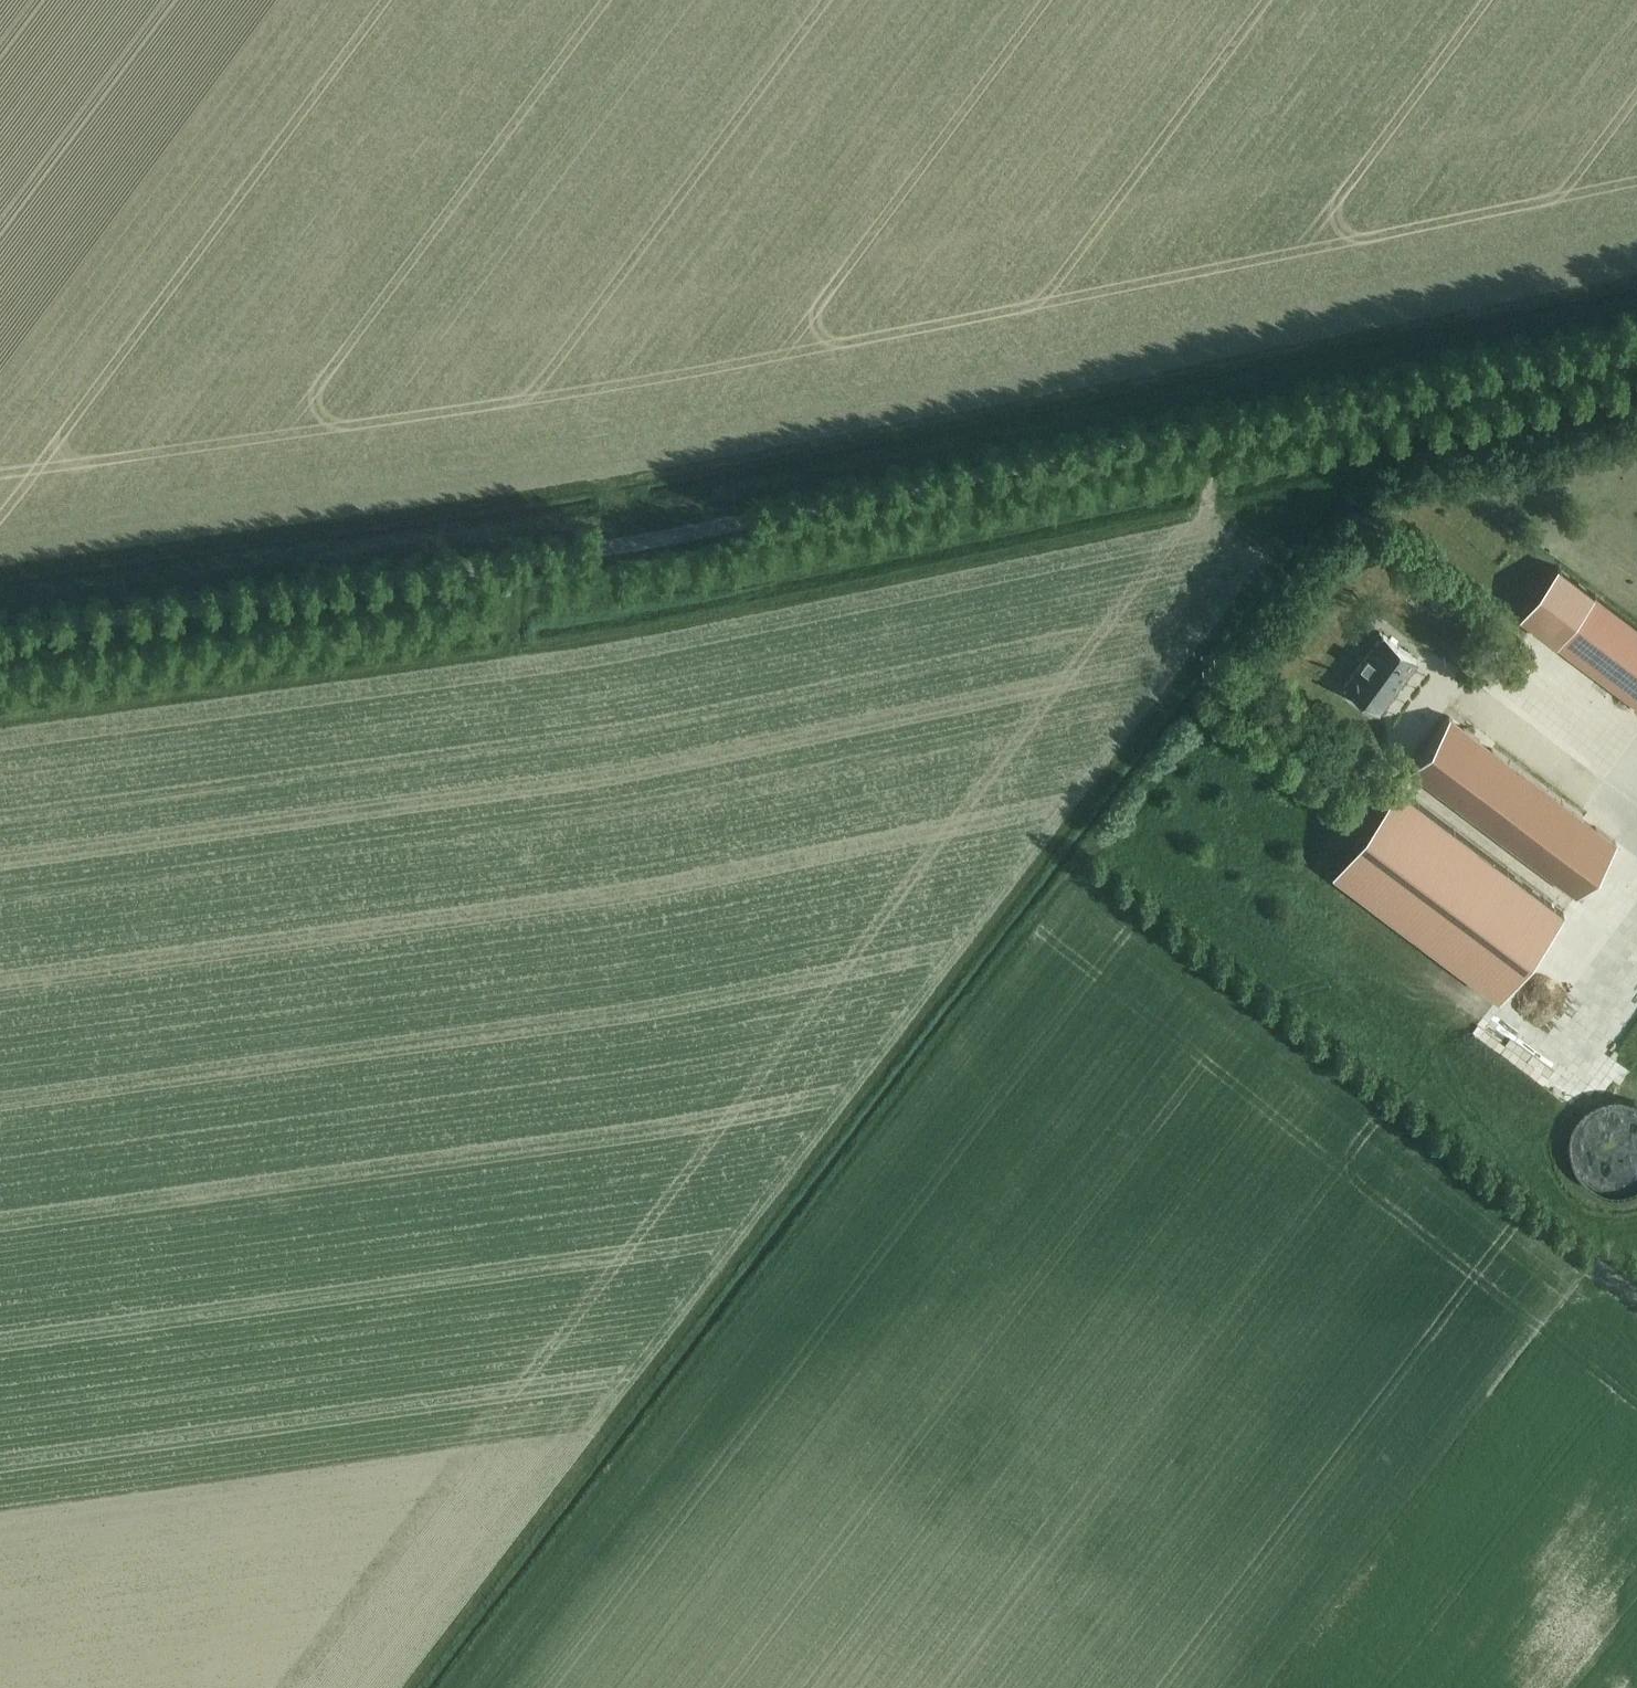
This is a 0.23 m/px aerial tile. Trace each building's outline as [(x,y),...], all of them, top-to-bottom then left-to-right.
[(1451,565),(1437,572),(1443,585),(1458,579),(1451,565)] [(1558,565),(1520,615),(1556,643),(1594,593),(1558,565)] [(1595,593),(1594,593),(1556,643),(1556,644),(1636,706),(1636,625),(1595,593)] [(1343,686),(1378,712),(1417,659),(1382,634),(1343,686)] [(1448,716),(1409,768),(1576,893),(1615,841),(1448,716)] [(1397,786),(1332,872),(1499,997),(1563,911),(1397,786)] [(1569,1146),(1569,1150),(1570,1154),(1571,1158),(1572,1163),(1573,1167),(1575,1170),(1577,1174),(1580,1177),(1583,1181),(1586,1184),(1589,1186),(1592,1189),(1596,1191),(1600,1193),(1604,1194),(1608,1195),(1613,1196),(1617,1196),(1621,1196),(1626,1195),(1630,1194),(1634,1193),(1636,1192),(1636,1101),(1631,1099),(1627,1098),(1623,1098),(1619,1097),(1614,1097),(1610,1098),(1606,1099),(1602,1100),(1598,1102),(1594,1104),(1591,1106),(1587,1108),(1584,1111),(1581,1114),(1578,1118),(1576,1121),(1574,1125),(1572,1129),(1571,1133),(1570,1137),(1569,1141),(1569,1146)]
